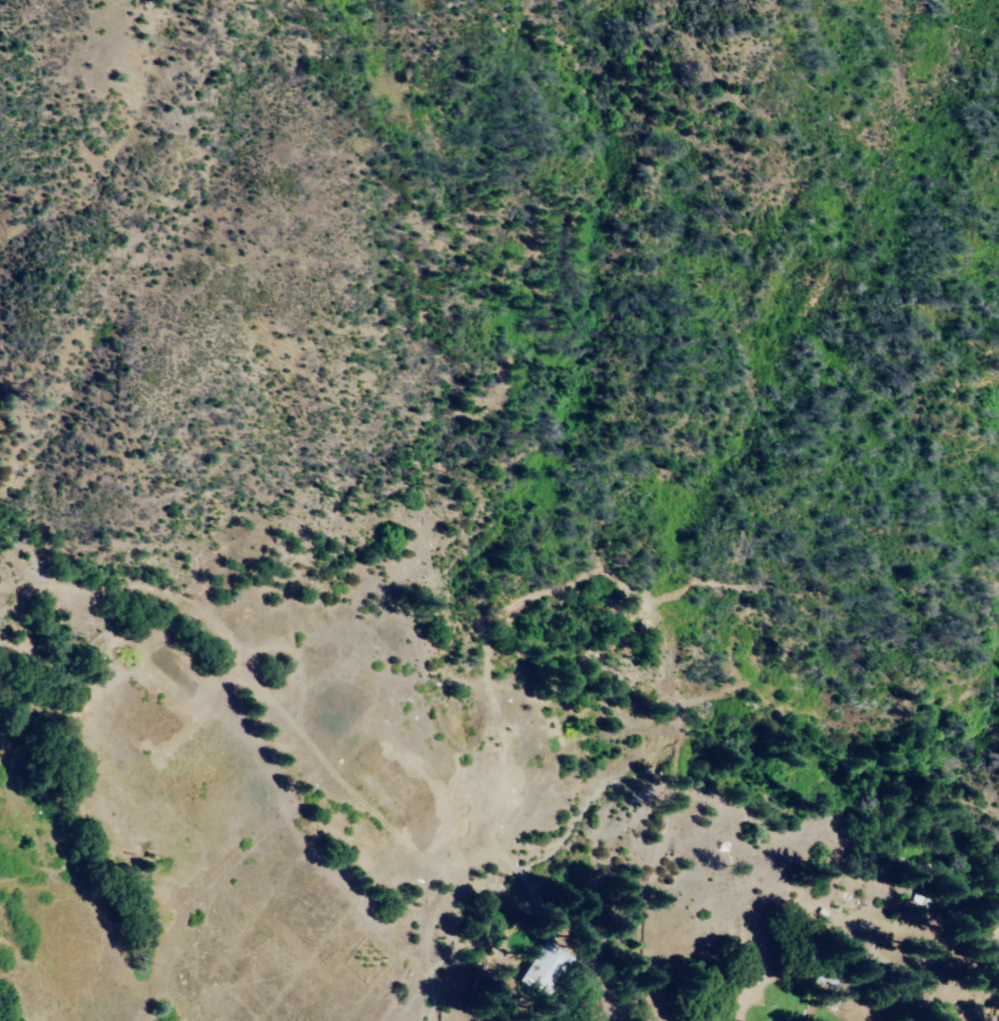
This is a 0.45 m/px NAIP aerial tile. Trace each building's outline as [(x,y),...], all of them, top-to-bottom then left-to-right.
[(571,956),(544,940),(520,982),(529,987),(534,977),(552,988),(571,956)]
